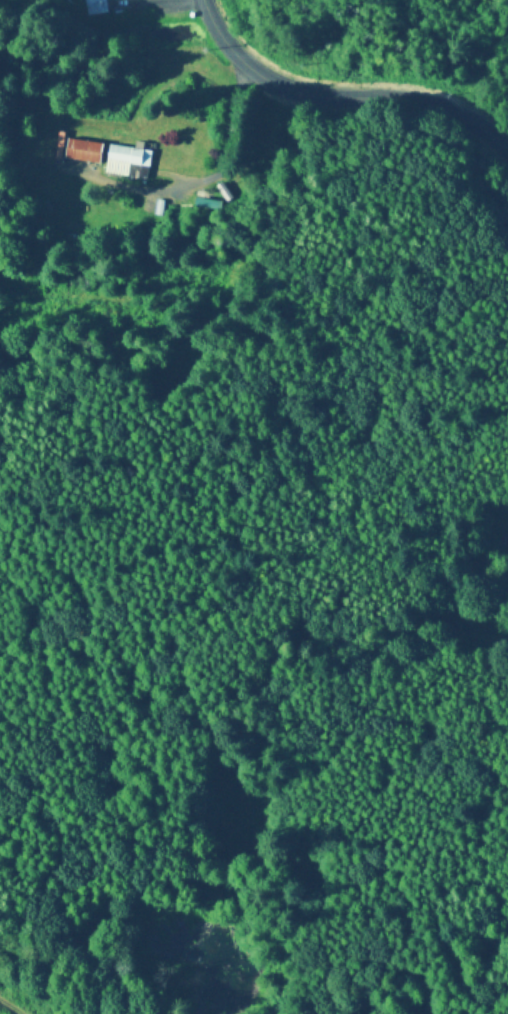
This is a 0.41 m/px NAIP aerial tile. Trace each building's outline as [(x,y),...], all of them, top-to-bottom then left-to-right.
[(81,15),(104,15),(104,0),(81,0),(81,15)] [(63,160),(104,165),(103,175),(147,180),(151,151),(65,140),(63,160)]
